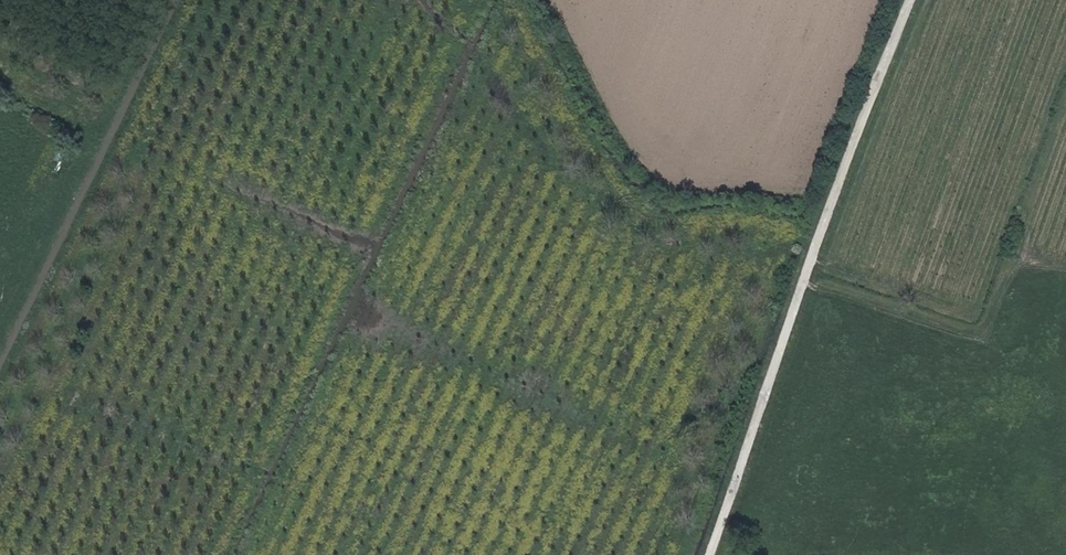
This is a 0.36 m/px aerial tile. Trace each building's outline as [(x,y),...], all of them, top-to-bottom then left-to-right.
[(754,530),(742,528),(740,542),(752,543),(754,530)]
